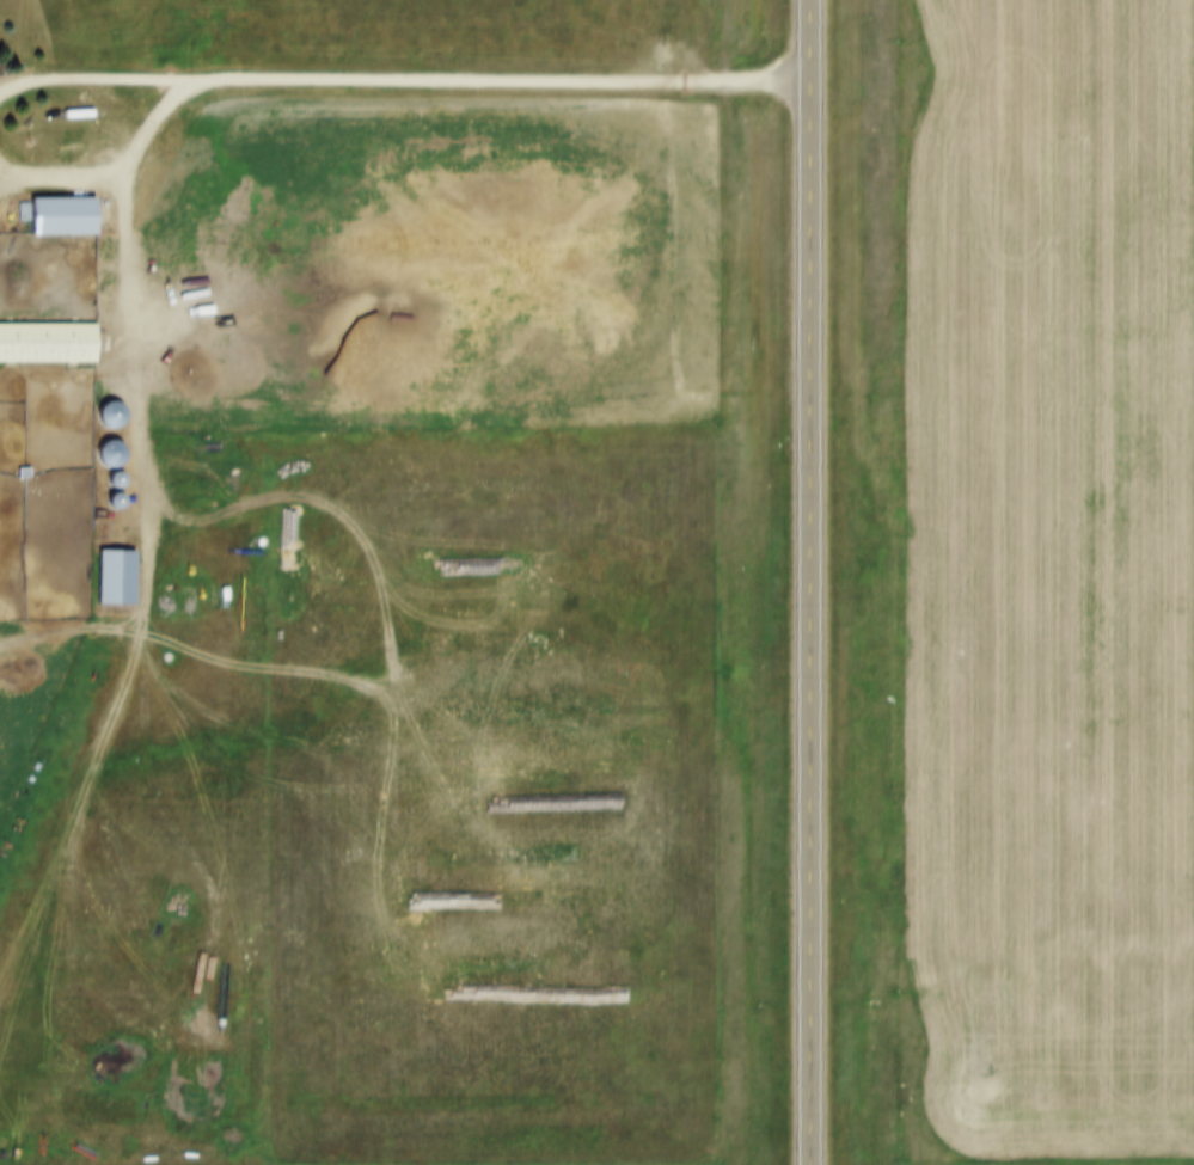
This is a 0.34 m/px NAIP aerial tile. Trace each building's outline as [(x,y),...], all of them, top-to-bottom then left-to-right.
[(86,225),(86,188),(15,188),(15,225),(86,225)] [(87,314),(0,314),(0,352),(87,352),(87,314)] [(110,418),(114,394),(96,390),(91,414),(110,418)] [(111,456),(112,431),(93,430),(92,456),(111,456)]
